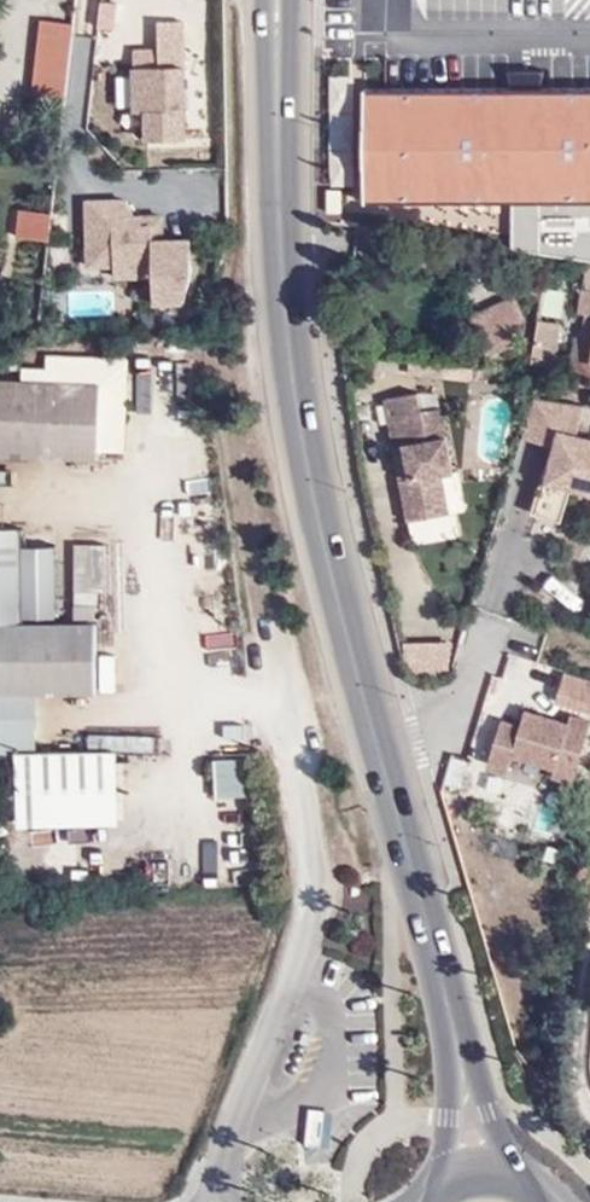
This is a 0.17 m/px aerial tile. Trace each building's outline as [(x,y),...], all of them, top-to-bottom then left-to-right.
[(70,101),(75,25),(39,23),(35,99),(70,101)] [(154,145),(192,145),(192,28),(168,28),(168,73),(167,73),(159,73),(142,73),(143,117),(154,117),(154,145)] [(118,111),(134,110),(133,80),(118,81),(118,111)] [(374,202),(515,200),(589,199),(589,85),(527,86),(372,88),(374,202)] [(515,200),(516,236),(589,246),(589,199),(515,200)] [(122,284),(161,283),(161,310),(192,309),(193,302),(199,278),(198,247),(161,248),(160,224),(133,225),(125,209),(95,210),(96,275),(122,275),(122,284)] [(16,215),(17,245),(52,244),(51,213),(16,215)] [(575,358),(581,359),(589,360),(589,325),(589,336),(578,334),(575,358)] [(523,330),(521,338),(515,372),(535,375),(542,333),(523,330)] [(589,375),(589,360),(581,359),(580,374),(589,375)] [(474,376),(475,367),(465,366),(464,375),(474,376)] [(101,386),(0,381),(0,455),(99,461),(101,386)] [(414,411),(410,392),(378,398),(402,517),(443,509),(436,474),(445,473),(431,407),(414,411)] [(583,405),(536,398),(522,436),(552,444),(542,481),(568,488),(589,494),(589,440),(574,436),(583,405)] [(97,692),(97,620),(56,620),(55,544),(23,544),(24,526),(0,526),(0,693),(97,692)] [(111,584),(126,586),(130,553),(115,551),(111,584)] [(422,648),(419,658),(426,661),(430,651),(422,648)] [(571,713),(567,725),(524,711),(519,728),(501,721),(486,764),(505,770),(510,757),(553,771),(550,779),(570,785),(589,720),(589,681),(564,673),(553,707),(571,713)] [(18,792),(118,791),(118,748),(17,749),(18,792)] [(253,797),(251,759),(215,761),(218,800),(253,797)] [(34,841),(34,859),(71,860),(71,841),(34,841)] [(223,878),(175,877),(175,893),(223,894),(223,878)]
